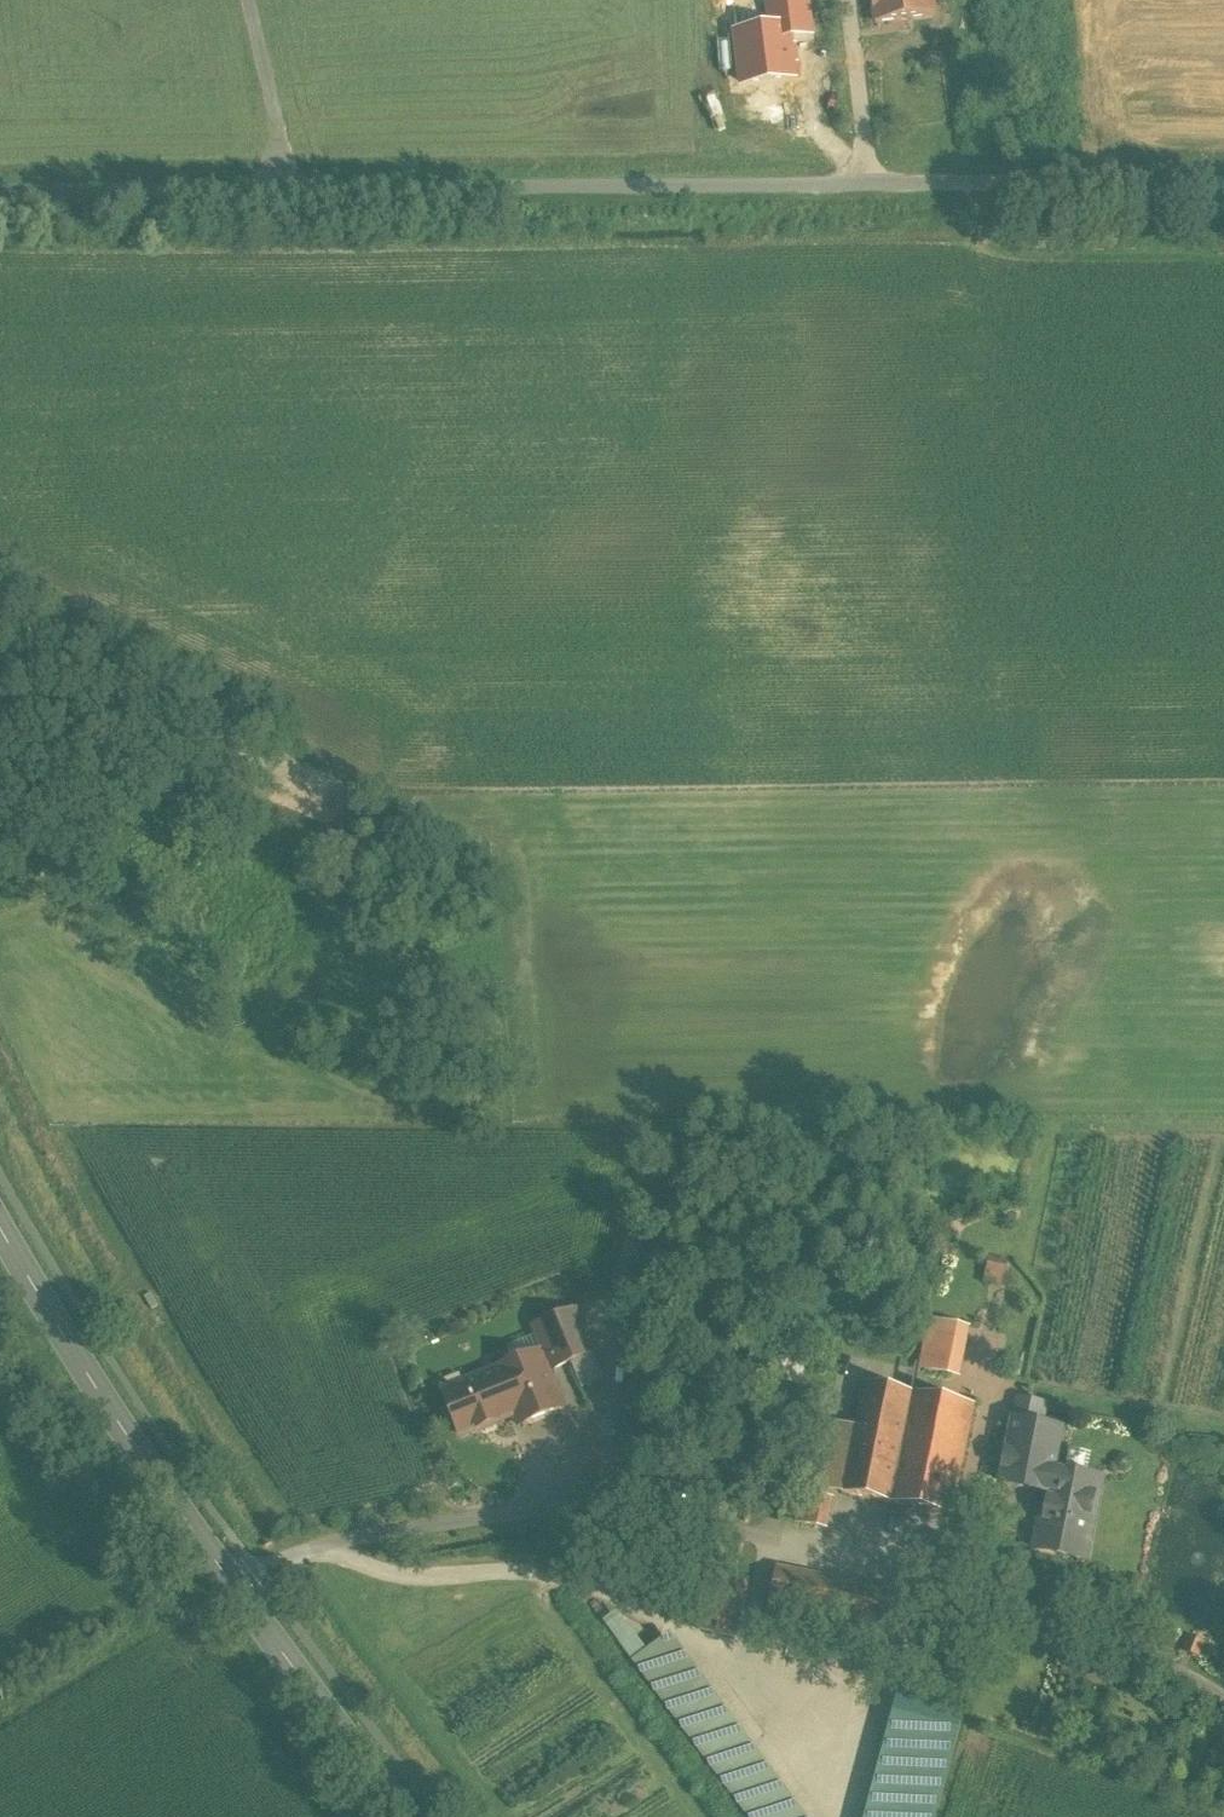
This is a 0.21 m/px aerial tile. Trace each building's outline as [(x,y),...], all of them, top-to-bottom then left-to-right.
[(875,22),(935,15),(933,0),(872,0),(875,22)] [(577,1310),(535,1327),(545,1351),(551,1366),(553,1370),(595,1352),(577,1310)] [(768,1338),(762,1369),(798,1376),(804,1345),(768,1338)] [(545,1351),(444,1392),(461,1435),(480,1427),(481,1430),(497,1424),(499,1420),(507,1416),(510,1409),(519,1405),(525,1422),(561,1408),(550,1381),(549,1381),(544,1369),(551,1366),(545,1351)] [(978,1380),(954,1375),(949,1400),(973,1405),(978,1380)] [(949,1400),(865,1383),(865,1385),(865,1386),(844,1491),(843,1491),(843,1493),(889,1503),(953,1516),(975,1406),(973,1405),(949,1400)] [(1045,1405),(1019,1400),(1014,1421),(1040,1426),(1045,1405)] [(1102,1480),(1054,1470),(1061,1431),(1040,1426),(1014,1421),(1008,1453),(1007,1453),(1006,1455),(1007,1455),(1005,1468),(1004,1468),(1003,1470),(1004,1470),(1001,1484),(1022,1488),(1022,1486),(1047,1491),(1037,1543),(1059,1548),(1058,1554),(1087,1559),(1102,1480)] [(843,1493),(821,1489),(813,1527),(882,1541),(889,1503),(843,1493)] [(891,1592),(777,1569),(766,1621),(881,1644),(891,1592)] [(668,1639),(635,1662),(749,1816),(799,1816),(668,1639)] [(893,1711),(864,1816),(926,1816),(951,1726),(893,1711)]
